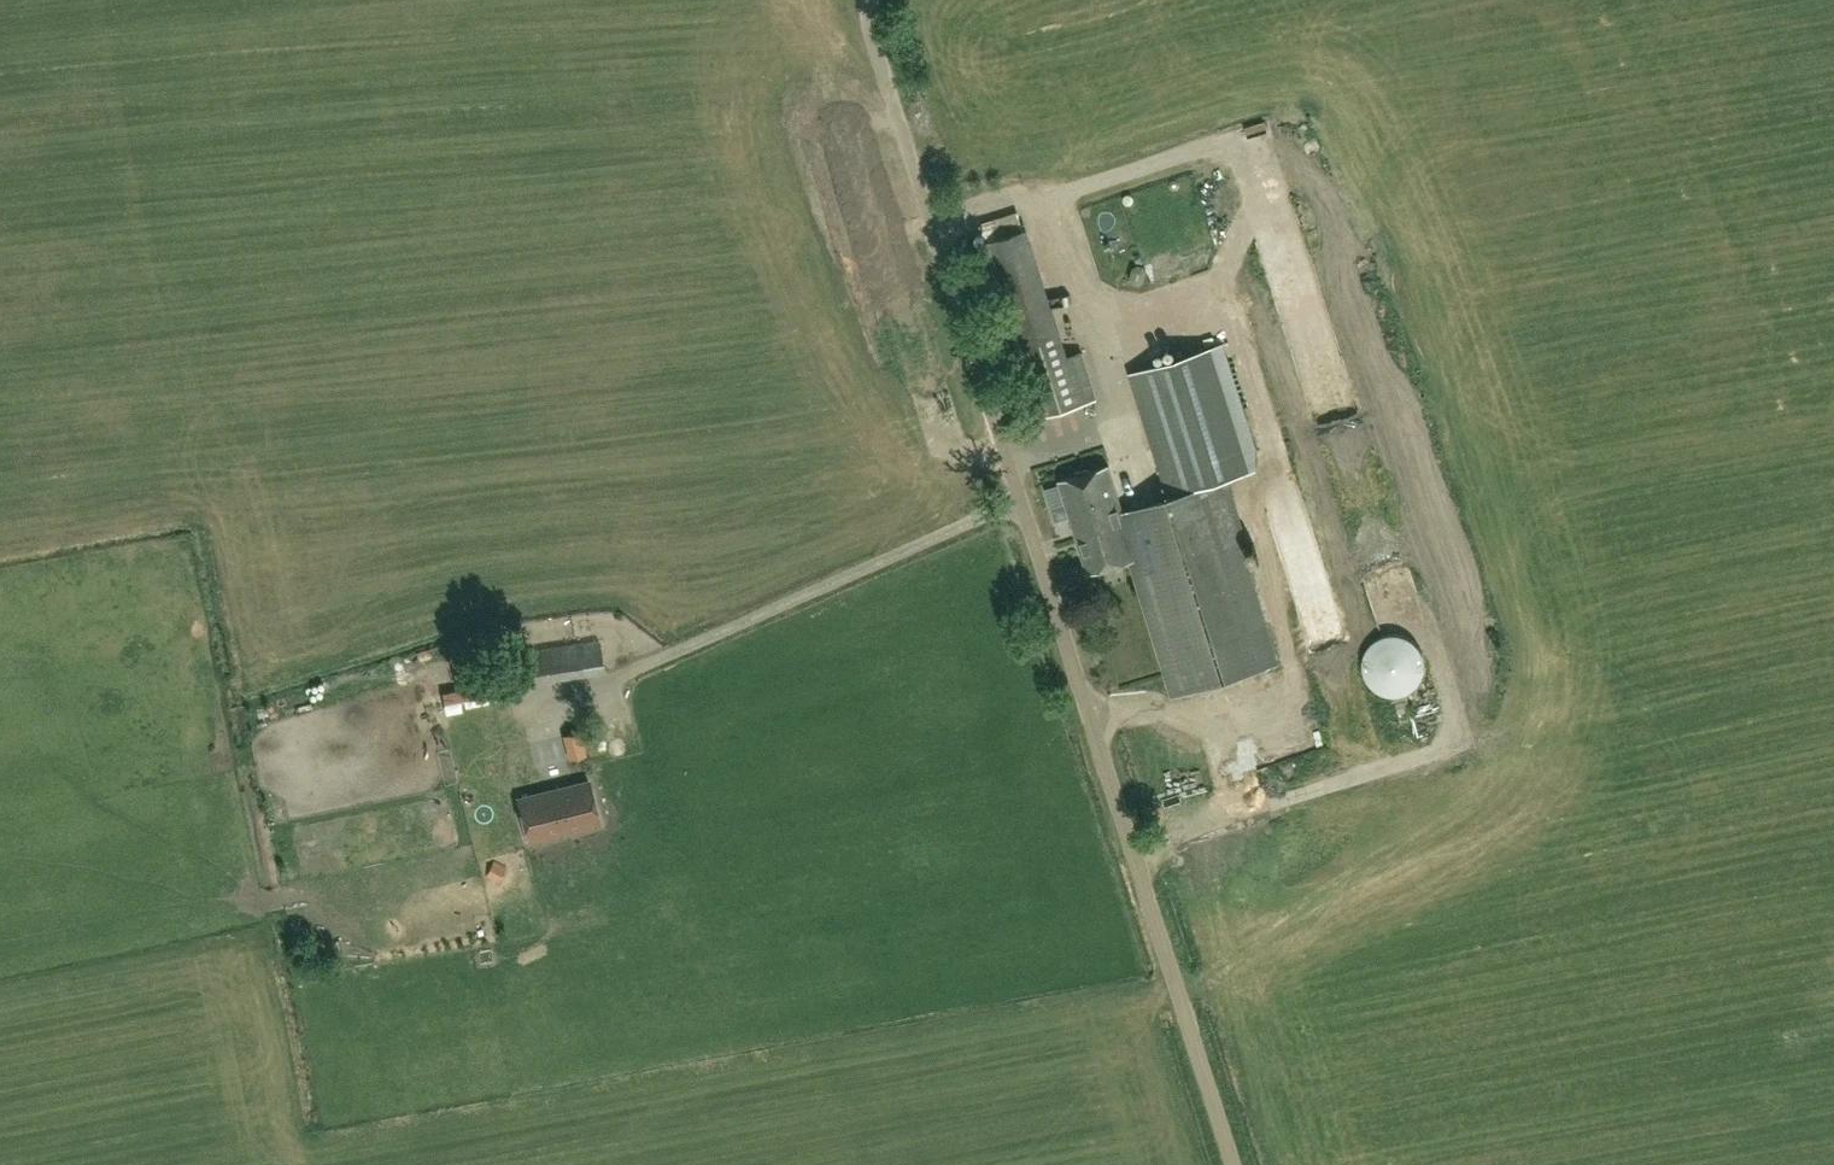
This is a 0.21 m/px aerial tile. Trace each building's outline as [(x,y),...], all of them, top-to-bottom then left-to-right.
[(1057,319),(1029,213),(995,221),(1023,328),(1057,319)] [(1018,372),(1033,419),(1095,400),(1080,352),(1064,357),(1060,344),(1014,358),(1018,372)] [(1206,352),(1129,375),(1169,499),(1220,483),(1244,475),(1206,352)] [(1124,513),(1123,513),(1109,467),(1059,482),(1088,575),(1131,561),(1138,559),(1124,513)] [(1131,561),(1173,695),(1276,663),(1226,501),(1239,497),(1235,485),(1222,489),(1220,483),(1169,499),(1123,513),(1124,513),(1138,559),(1131,561)] [(456,689),(494,682),(484,634),(446,641),(456,689)] [(499,643),(506,642),(505,634),(498,634),(499,643)] [(1425,669),(1424,667),(1423,656),(1417,647),(1409,640),(1399,636),(1388,636),(1378,640),(1370,647),(1365,656),(1363,667),(1363,669),(1364,673),(1365,676),(1366,680),(1368,683),(1371,686),(1374,689),(1377,691),(1380,693),(1384,695),(1387,696),(1391,697),(1395,697),(1399,696),(1403,695),(1407,694),(1410,692),(1413,690),(1416,687),(1419,684),(1421,681),(1423,677),(1424,674),(1424,671),(1425,669)] [(531,684),(603,673),(599,641),(526,652),(531,684)] [(524,656),(497,658),(499,683),(526,680),(524,656)] [(579,732),(564,736),(570,759),(585,756),(579,732)] [(589,779),(517,797),(528,844),(601,826),(589,779)]
